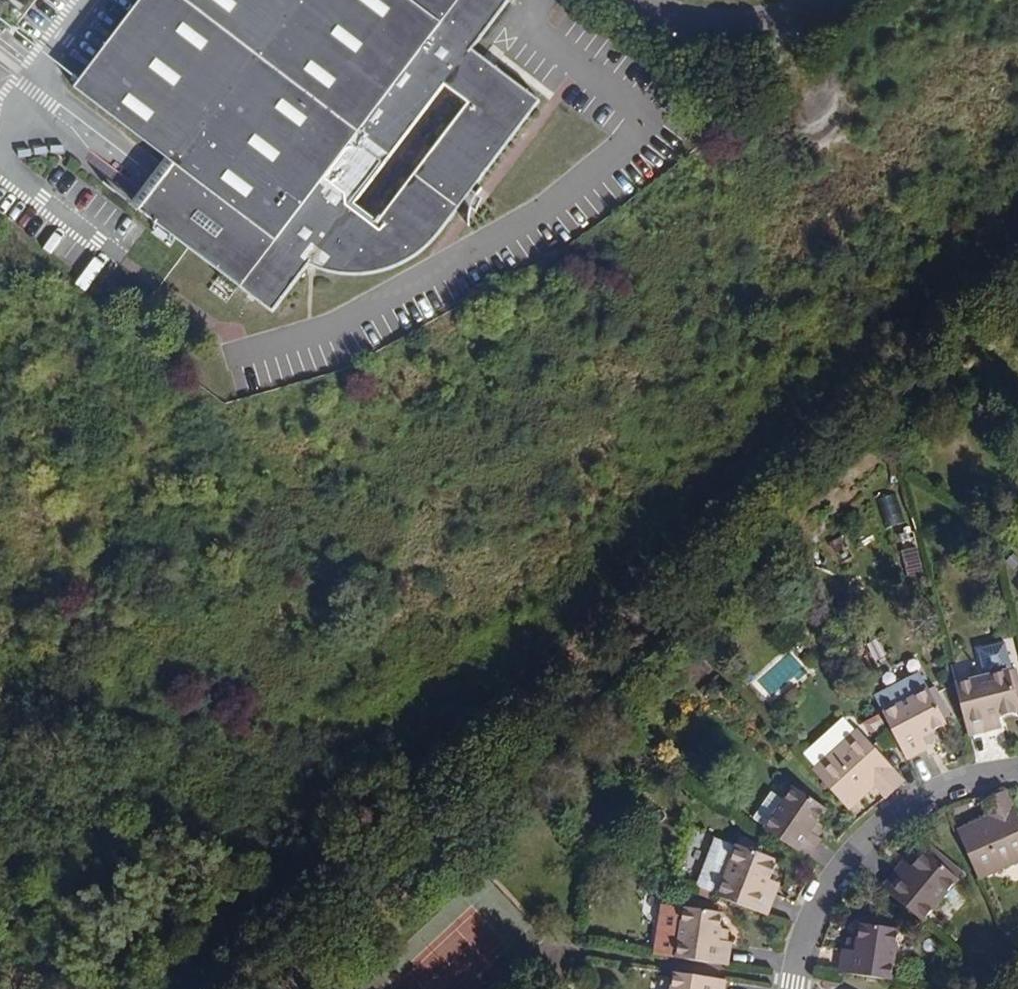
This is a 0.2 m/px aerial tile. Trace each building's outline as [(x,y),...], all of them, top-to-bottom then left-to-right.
[(492,64),(475,50),(509,4),(504,0),(143,0),(76,88),(174,165),(139,209),(273,312),(309,265),(318,268),(327,271),(335,272),(492,64)] [(492,64),(335,272),(336,272),(346,273),(365,274),(377,272),(389,269),(399,265),(409,261),(419,255),(428,248),(438,238),(464,203),(541,103),(492,64)] [(896,492),(874,500),(885,529),(906,522),(896,492)] [(992,726),(989,716),(999,714),(1017,710),(1017,670),(1017,666),(954,682),(967,732),(992,726)] [(929,747),(927,745),(922,734),(933,729),(949,721),(932,686),(883,711),(907,758),(929,747)] [(989,716),(992,726),(1002,724),(999,714),(989,716)] [(876,778),(888,791),(902,779),(854,726),(811,764),(847,804),(870,784),(876,778)] [(938,739),(933,729),(922,734),(927,745),(938,739)] [(876,778),(870,784),(882,796),(888,791),(876,778)] [(807,827),(813,819),(824,803),(792,781),(761,825),(804,855),(819,834),(817,833),(807,827)] [(1010,790),(991,798),(999,814),(991,817),(960,830),(981,879),(1017,863),(1017,809),(1010,790)] [(991,817),(999,814),(991,798),(984,801),(991,817)] [(822,825),(813,819),(807,827),(817,833),(822,825)] [(765,913),(773,892),(762,887),(766,877),(777,851),(738,836),(717,894),(765,913)] [(931,846),(913,868),(907,876),(897,868),(881,886),(924,921),(964,873),(931,846)] [(913,868),(904,860),(897,868),(907,876),(913,868)] [(773,892),(777,882),(766,877),(762,887),(773,892)] [(711,938),(713,925),(716,910),(713,910),(713,904),(681,899),(681,905),(677,904),(670,955),(724,963),(727,939),(711,938)] [(861,913),(857,938),(856,950),(844,948),(841,948),(838,971),(890,979),(899,919),(861,913)] [(724,927),(713,925),(711,938),(723,939),(724,927)] [(856,950),(857,938),(846,936),(844,948),(856,950)] [(722,978),(669,970),(666,988),(720,988),(722,978)]
